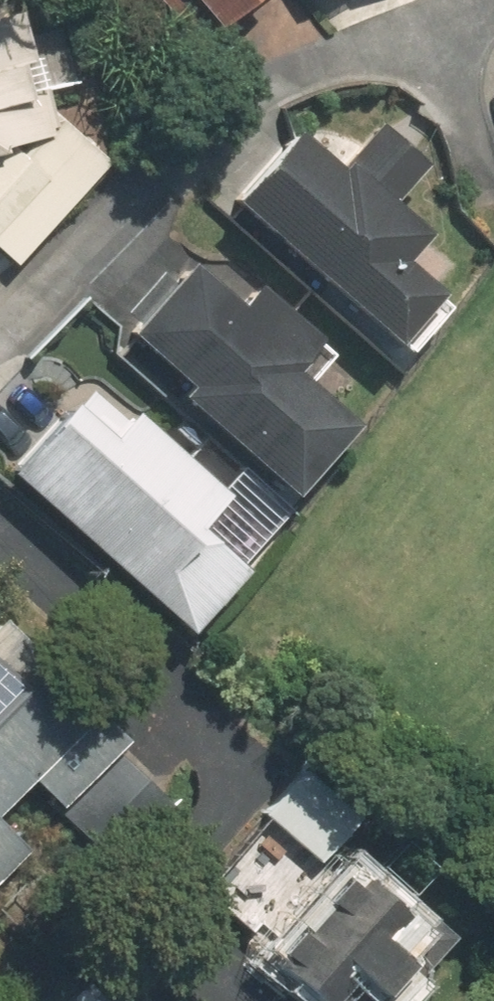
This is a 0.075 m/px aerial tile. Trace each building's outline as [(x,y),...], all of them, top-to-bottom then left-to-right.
[(216,32),(257,0),(191,0),(216,32)] [(6,156),(5,152),(55,140),(42,89),(17,95),(0,28),(0,158),(6,156)] [(378,126),(338,170),(297,133),(233,204),(395,349),(440,300),(402,266),(427,239),(390,206),(425,168),(378,126)] [(323,338),(260,286),(241,308),(189,266),(128,339),(188,389),(175,404),(290,499),(351,425),(291,376),(323,338)] [(198,530),(227,498),(131,415),(125,422),(92,393),(75,413),(69,407),(6,479),(183,634),(242,568),(198,530)] [(170,811),(84,727),(94,718),(0,626),(0,815),(33,782),(117,865),(170,811)] [(303,773),(266,814),(321,864),(358,824),(303,773)] [(30,855),(0,826),(0,886),(30,855)] [(261,953),(313,1000),(399,1000),(455,941),(355,850),(261,953)]
